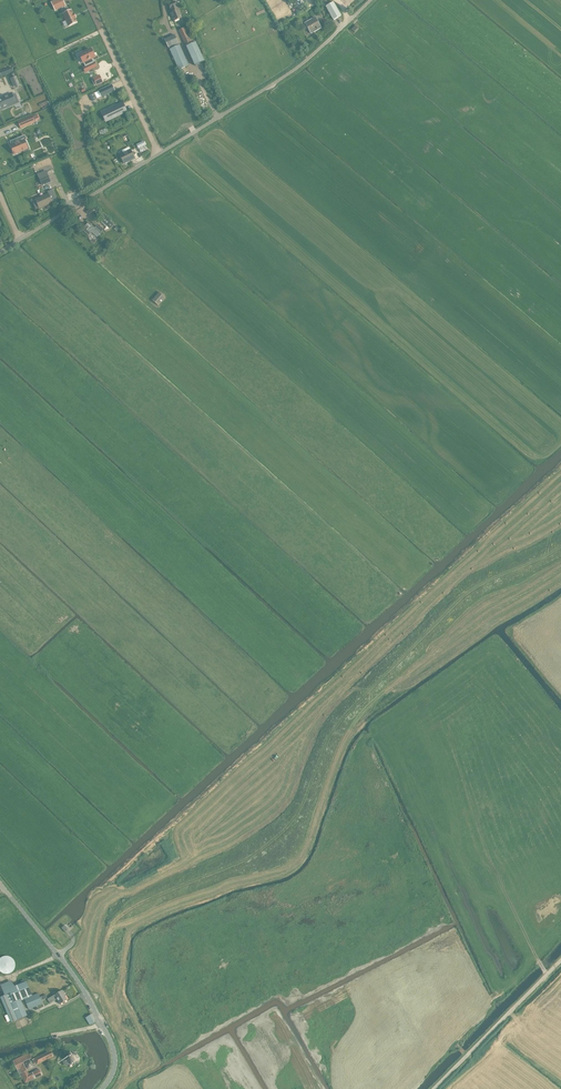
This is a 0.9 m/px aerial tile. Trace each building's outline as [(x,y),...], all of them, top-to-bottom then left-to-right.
[(51,2),(55,10),(65,6),(63,0),(56,0),(51,2)] [(178,10),(177,6),(175,1),(168,4),(170,9),(171,9),(172,12),(171,13),(174,21),(182,18),(179,10),(178,10)] [(326,6),(334,21),(341,17),(333,2),(326,6)] [(71,10),(63,14),(69,26),(77,22),(75,18),(76,18),(74,14),(73,14),(71,10)] [(318,22),(315,17),(312,19),(312,18),(304,23),(307,28),(308,28),(311,33),(314,31),(314,32),(322,28),(318,22)] [(179,30),(194,65),(195,65),(204,61),(195,42),(192,34),(188,36),(184,28),(179,30)] [(169,48),(169,49),(179,70),(189,65),(179,45),(178,43),(175,35),(165,40),(168,48),(169,48)] [(91,50),(79,55),(83,63),(83,62),(85,67),(83,68),(85,72),(96,67),(94,62),(94,63),(92,58),(95,57),(91,50)] [(12,76),(9,78),(14,89),(20,86),(14,73),(11,74),(12,76)] [(94,80),(92,81),(94,85),(96,84),(97,85),(103,82),(100,75),(94,78),(94,80)] [(112,85),(100,90),(103,96),(115,91),(112,85)] [(7,108),(6,105),(18,100),(15,93),(12,95),(11,94),(2,98),(3,100),(1,101),(1,100),(0,101),(0,111),(7,108)] [(122,103),(104,112),(108,120),(126,112),(122,103)] [(32,116),(18,122),(21,128),(34,122),(32,116)] [(19,143),(11,146),(14,155),(24,151),(24,152),(30,150),(26,140),(27,139),(25,135),(17,138),(19,143)] [(128,160),(134,157),(131,150),(120,155),(124,163),(129,161),(128,160)] [(46,172),(38,175),(42,185),(51,181),(46,172)] [(48,192),(48,193),(52,202),(56,200),(56,198),(52,190),(48,192)] [(48,193),(35,199),(39,208),(47,204),(48,205),(52,203),(52,202),(48,193)] [(93,217),(98,212),(91,206),(88,210),(88,209),(84,214),(86,216),(89,213),(93,217)] [(114,225),(105,217),(101,221),(110,229),(114,225)] [(97,225),(95,228),(89,222),(82,230),(89,236),(92,232),(97,237),(103,230),(97,225)] [(158,306),(165,298),(159,292),(152,300),(158,306)] [(5,975),(13,969),(9,963),(1,968),(5,975)] [(42,1003),(41,1000),(43,998),(44,999),(47,998),(45,994),(42,996),(40,997),(38,993),(32,996),(26,981),(15,986),(11,980),(0,985),(5,995),(0,997),(11,1022),(27,1015),(21,1000),(24,999),(29,1009),(42,1003)] [(60,1004),(68,1000),(62,990),(48,999),(50,1004),(57,999),(60,1004)] [(85,1017),(89,1025),(95,1022),(91,1014),(85,1017)] [(37,1064),(53,1057),(51,1051),(33,1060),(35,1064),(37,1063),(37,1064)] [(72,1053),(72,1054),(69,1056),(68,1060),(67,1061),(66,1060),(63,1062),(65,1065),(68,1065),(69,1064),(69,1063),(70,1063),(71,1064),(75,1065),(79,1062),(79,1058),(77,1054),(72,1053)] [(21,1073),(21,1074),(23,1078),(26,1084),(35,1079),(32,1073),(29,1075),(24,1063),(32,1059),(30,1054),(13,1061),(19,1074),(21,1073)] [(35,1078),(42,1075),(40,1072),(39,1069),(32,1072),(35,1078)]
